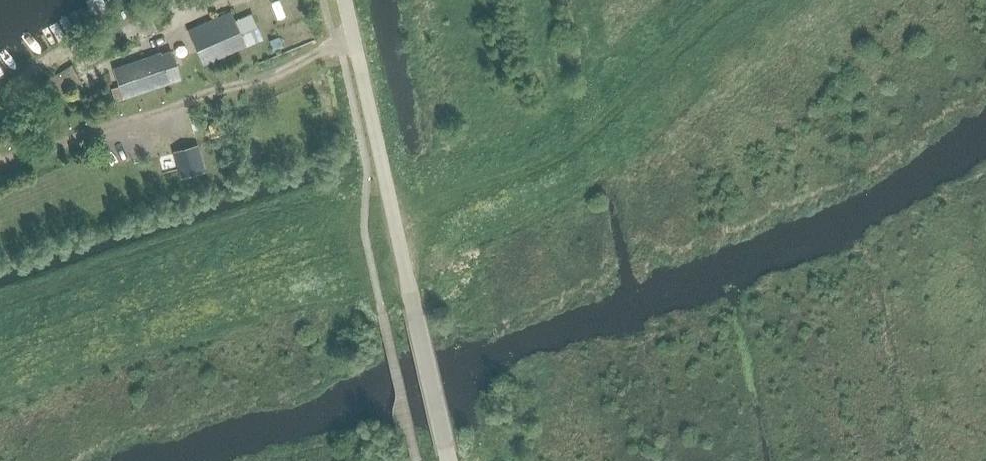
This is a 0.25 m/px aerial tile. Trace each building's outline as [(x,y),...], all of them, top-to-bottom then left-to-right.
[(234,22),(230,12),(188,31),(203,64),(261,38),(251,14),(234,22)] [(116,99),(170,81),(181,77),(172,51),(153,58),(152,56),(114,69),(119,86),(112,89),(116,99)] [(29,87),(39,106),(67,92),(57,73),(29,87)] [(174,153),(180,177),(204,171),(197,147),(174,153)]
